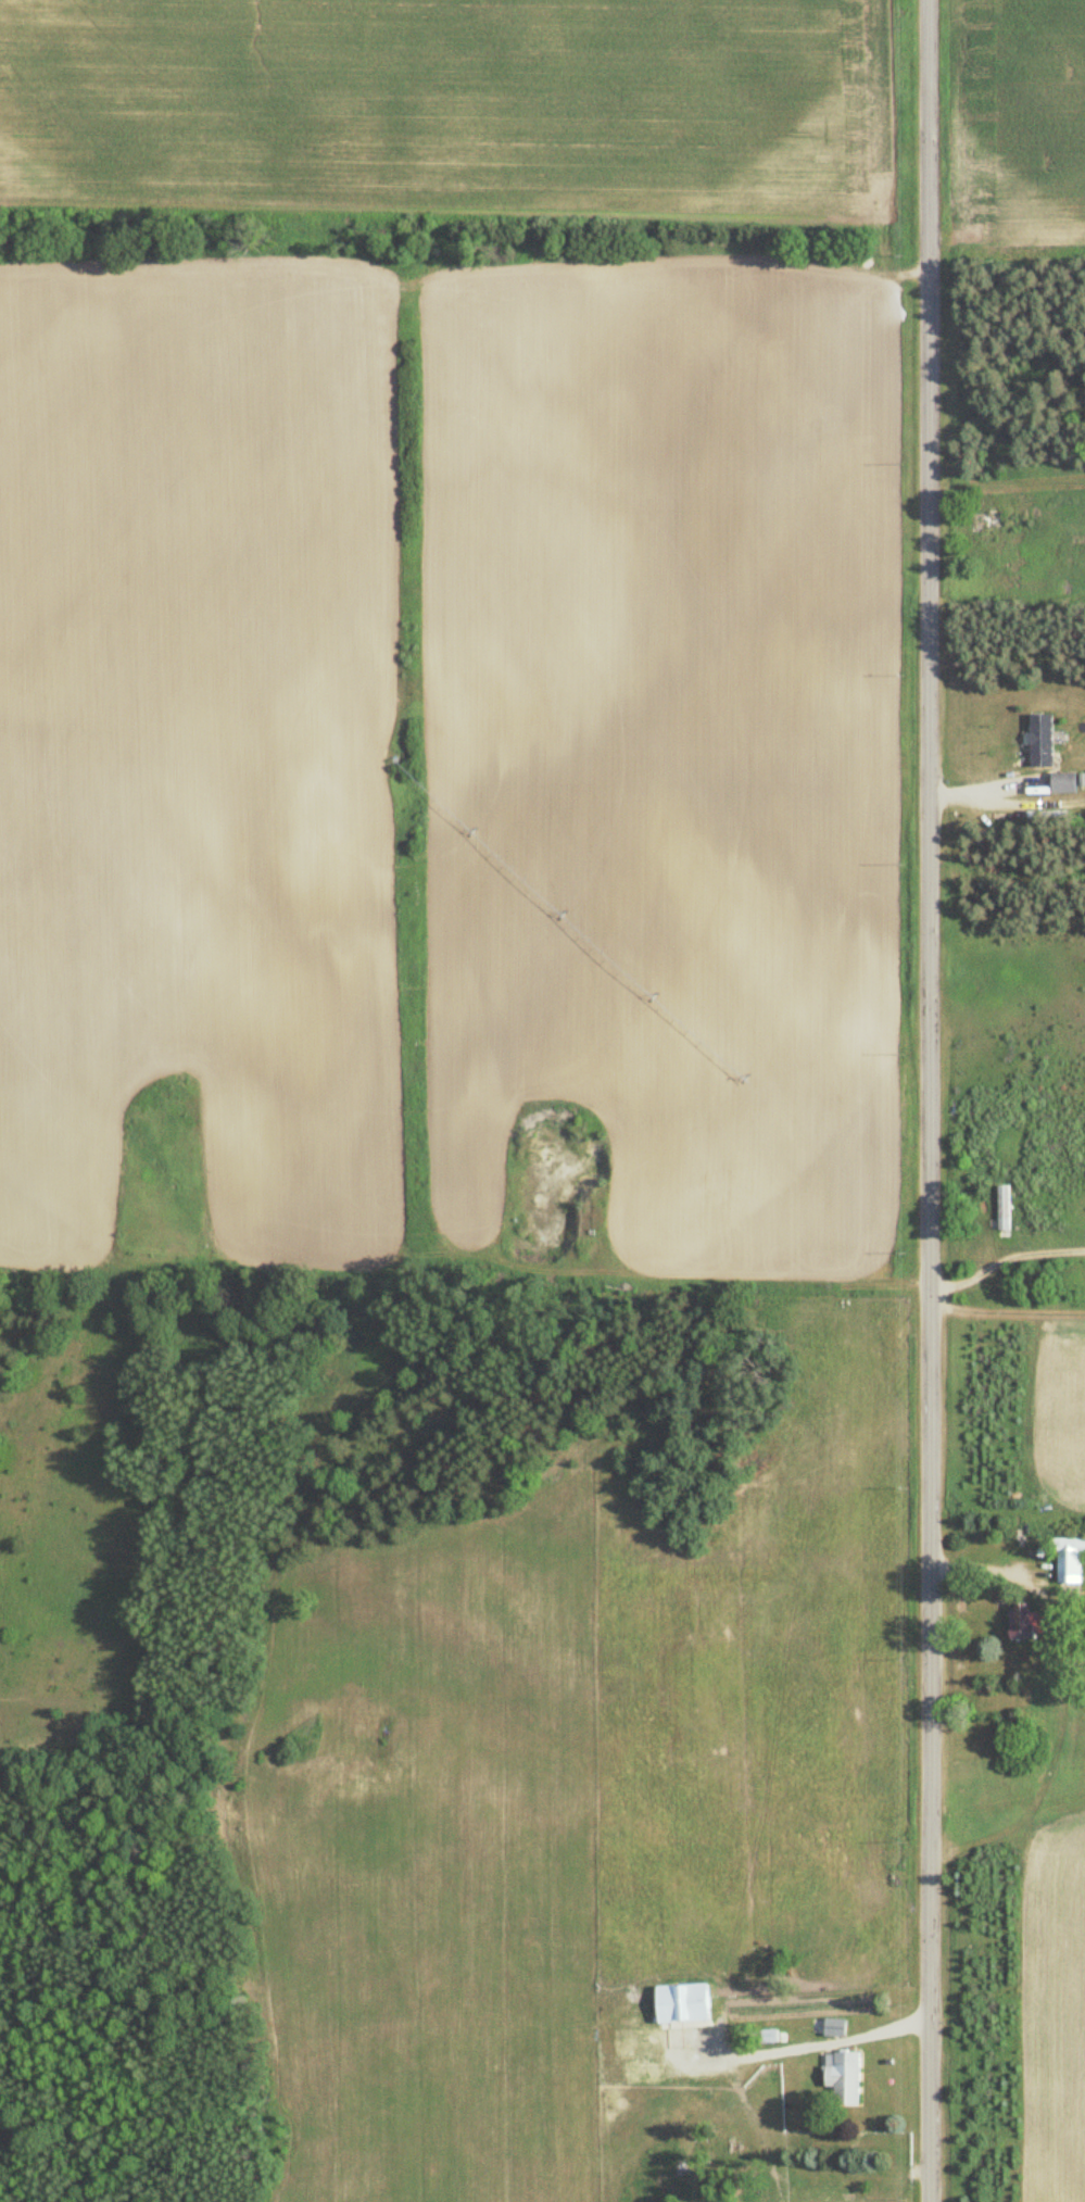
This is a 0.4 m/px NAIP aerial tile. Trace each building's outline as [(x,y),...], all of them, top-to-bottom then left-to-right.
[(1030,715),(1030,767),(1051,767),(1051,715),(1030,715)] [(1075,793),(1075,774),(1051,774),(1051,793),(1075,793)] [(1008,1185),(999,1185),(999,1235),(1008,1235),(1008,1185)] [(1080,1554),(1084,1554),(1084,1538),(1050,1538),(1050,1556),(1056,1556),(1057,1582),(1080,1582),(1080,1554)] [(1008,1638),(1041,1638),(1041,1613),(1028,1613),(1028,1602),(1008,1602),(1008,1638)] [(750,2031),(758,2031),(759,2044),(789,2043),(788,2018),(749,2019),(750,2031)] [(858,2053),(823,2052),(823,2087),(832,2087),(832,2105),(858,2105),(858,2053)]
